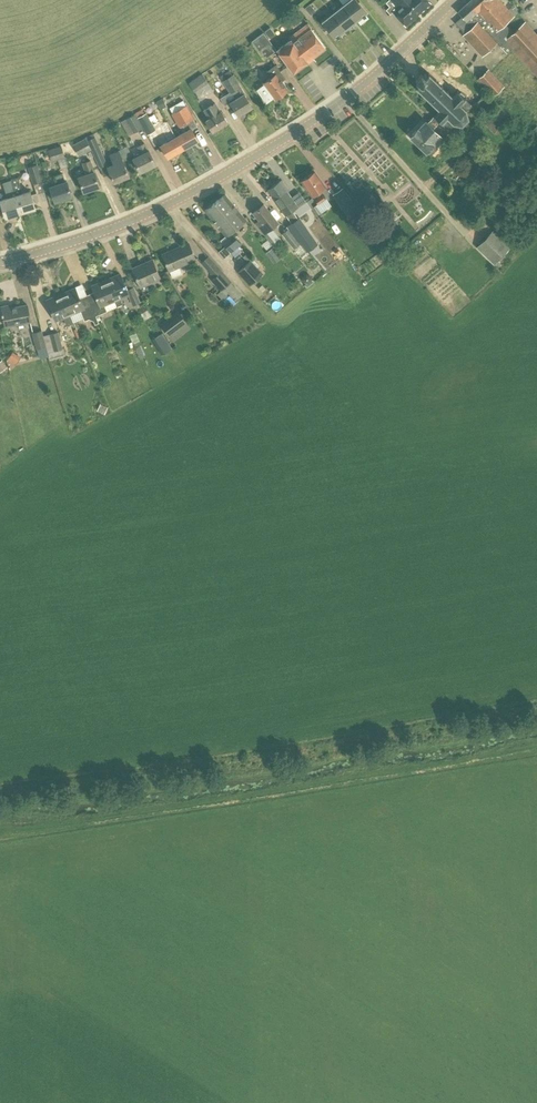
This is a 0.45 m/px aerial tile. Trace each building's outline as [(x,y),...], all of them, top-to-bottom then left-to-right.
[(356,21),(367,13),(357,0),(348,0),(343,4),(356,21)] [(417,15),(430,3),(427,0),(391,0),(397,7),(393,11),(405,25),(417,15)] [(458,11),(462,16),(455,23),(464,33),(462,35),(482,56),(497,43),(507,53),(511,49),(536,77),(536,33),(536,34),(525,21),(513,32),(505,24),(514,16),(514,15),(520,11),(513,4),(508,9),(501,0),(470,0),(458,11)] [(310,15),(315,10),(310,3),(304,8),(310,15)] [(345,30),(356,21),(343,4),(332,13),(345,30)] [(334,38),(345,30),(332,13),(321,21),(334,38)] [(293,27),(301,21),(296,16),(289,21),(293,27)] [(325,48),(307,24),(289,37),(291,39),(277,50),(293,71),(325,48)] [(270,38),(275,34),(270,27),(264,31),(270,38)] [(265,59),(277,50),(263,32),(251,41),(258,50),(265,59)] [(365,57),(373,66),(377,62),(369,54),(365,57)] [(275,98),(287,89),(281,81),(285,78),(275,64),(272,67),(266,71),(270,77),(263,82),(275,98)] [(484,88),(493,97),(504,86),(488,69),(476,80),(484,88)] [(202,73),(188,83),(194,92),(208,82),(202,73)] [(425,77),(421,73),(414,80),(418,84),(415,87),(439,111),(434,116),(433,115),(427,122),(425,120),(409,136),(425,152),(426,151),(430,155),(437,148),(433,144),(441,136),(447,129),(448,129),(453,123),(462,125),(468,119),(466,110),(471,105),(465,99),(458,92),(452,97),(428,74),(425,77)] [(245,93),(233,74),(222,81),(230,93),(232,92),(236,98),(230,102),(238,116),(252,107),(244,93),(245,93)] [(162,98),(155,102),(160,109),(166,106),(162,98)] [(221,112),(215,103),(203,110),(208,119),(206,121),(212,131),(228,122),(221,111),(221,112)] [(498,120),(506,112),(499,104),(491,112),(498,120)] [(197,126),(193,119),(194,118),(187,105),(171,114),(178,128),(182,125),(185,131),(175,137),(182,149),(198,141),(191,129),(197,126)] [(137,117),(147,135),(156,130),(146,112),(137,117)] [(128,136),(143,128),(135,113),(120,122),(128,136)] [(182,149),(175,137),(167,121),(160,125),(169,140),(160,145),(168,158),(182,149)] [(95,137),(87,140),(91,150),(99,167),(107,163),(95,137)] [(85,138),(73,145),(79,156),(91,150),(87,140),(85,138)] [(148,150),(145,142),(137,146),(140,154),(133,158),(140,172),(156,164),(149,150),(148,150)] [(64,158),(64,156),(60,144),(61,146),(44,151),(46,158),(50,157),(51,161),(58,160),(60,169),(68,166),(65,157),(64,158)] [(122,148),(126,157),(131,155),(127,146),(122,148)] [(123,159),(126,157),(122,148),(119,150),(109,154),(113,164),(107,167),(113,182),(129,176),(123,160),(123,159)] [(83,192),(99,187),(94,171),(90,160),(82,163),(86,174),(78,177),(83,192)] [(33,183),(42,180),(37,164),(28,167),(33,183)] [(318,204),(325,199),(320,191),(325,188),(314,172),(302,180),(312,196),(316,201),(318,204)] [(65,181),(63,173),(54,175),(57,184),(50,186),(48,180),(43,182),(46,191),(50,190),(54,202),(71,196),(67,181),(65,181)] [(11,180),(20,213),(35,208),(29,191),(22,193),(18,177),(10,179),(10,180),(11,180)] [(20,213),(11,180),(10,180),(2,183),(7,198),(0,200),(0,202),(5,217),(20,213)] [(281,180),(267,190),(285,215),(293,226),(300,235),(307,230),(299,218),(298,219),(292,210),(297,207),(297,206),(287,191),(289,190),(281,180)] [(342,208),(352,201),(343,188),(333,194),(342,208)] [(225,194),(213,203),(204,210),(225,236),(220,240),(230,252),(231,253),(241,244),(231,232),(246,220),(225,194)] [(263,234),(278,222),(263,204),(252,212),(258,220),(255,223),(263,234)] [(310,211),(303,215),(311,227),(318,222),(310,211)] [(469,230),(477,220),(468,211),(459,221),(469,230)] [(296,237),(290,229),(289,228),(281,234),(293,249),(300,243),(296,237)] [(332,229),(321,235),(325,245),(337,239),(332,229)] [(493,264),(510,247),(493,231),(477,248),(493,264)] [(313,253),(325,247),(323,242),(311,249),(313,253)] [(169,270),(195,259),(188,243),(162,254),(169,270)] [(287,252),(278,245),(270,254),(280,262),(287,252)] [(238,248),(229,257),(234,262),(243,253),(238,248)] [(315,255),(319,260),(328,253),(325,248),(315,255)] [(222,299),(235,287),(230,282),(231,281),(208,256),(201,263),(214,277),(211,280),(220,291),(217,294),(222,299)] [(140,287),(160,278),(152,259),(131,268),(140,287)] [(249,286),(263,274),(250,260),(236,272),(249,286)] [(105,280),(117,306),(122,304),(120,298),(128,295),(132,306),(140,302),(130,279),(123,282),(120,274),(105,280)] [(116,307),(117,306),(105,280),(91,286),(94,292),(85,295),(95,316),(107,311),(104,305),(114,301),(116,307)] [(95,316),(85,295),(79,298),(75,288),(61,294),(70,314),(80,310),(84,321),(95,316)] [(70,314),(61,294),(46,300),(55,320),(62,317),(66,326),(73,323),(70,314)] [(30,321),(27,304),(11,307),(11,305),(0,307),(4,326),(30,321)] [(152,307),(144,311),(149,319),(156,314),(152,307)] [(169,338),(188,324),(178,310),(159,325),(169,338)] [(50,360),(43,335),(41,330),(32,333),(36,349),(37,349),(40,362),(49,359),(49,360),(50,360)] [(43,335),(50,360),(66,355),(64,348),(63,348),(58,331),(43,335)] [(173,348),(163,332),(153,338),(162,354),(173,348)] [(139,358),(144,356),(140,345),(141,345),(140,340),(133,343),(139,358)] [(104,414),(107,408),(100,404),(97,411),(104,414)]
